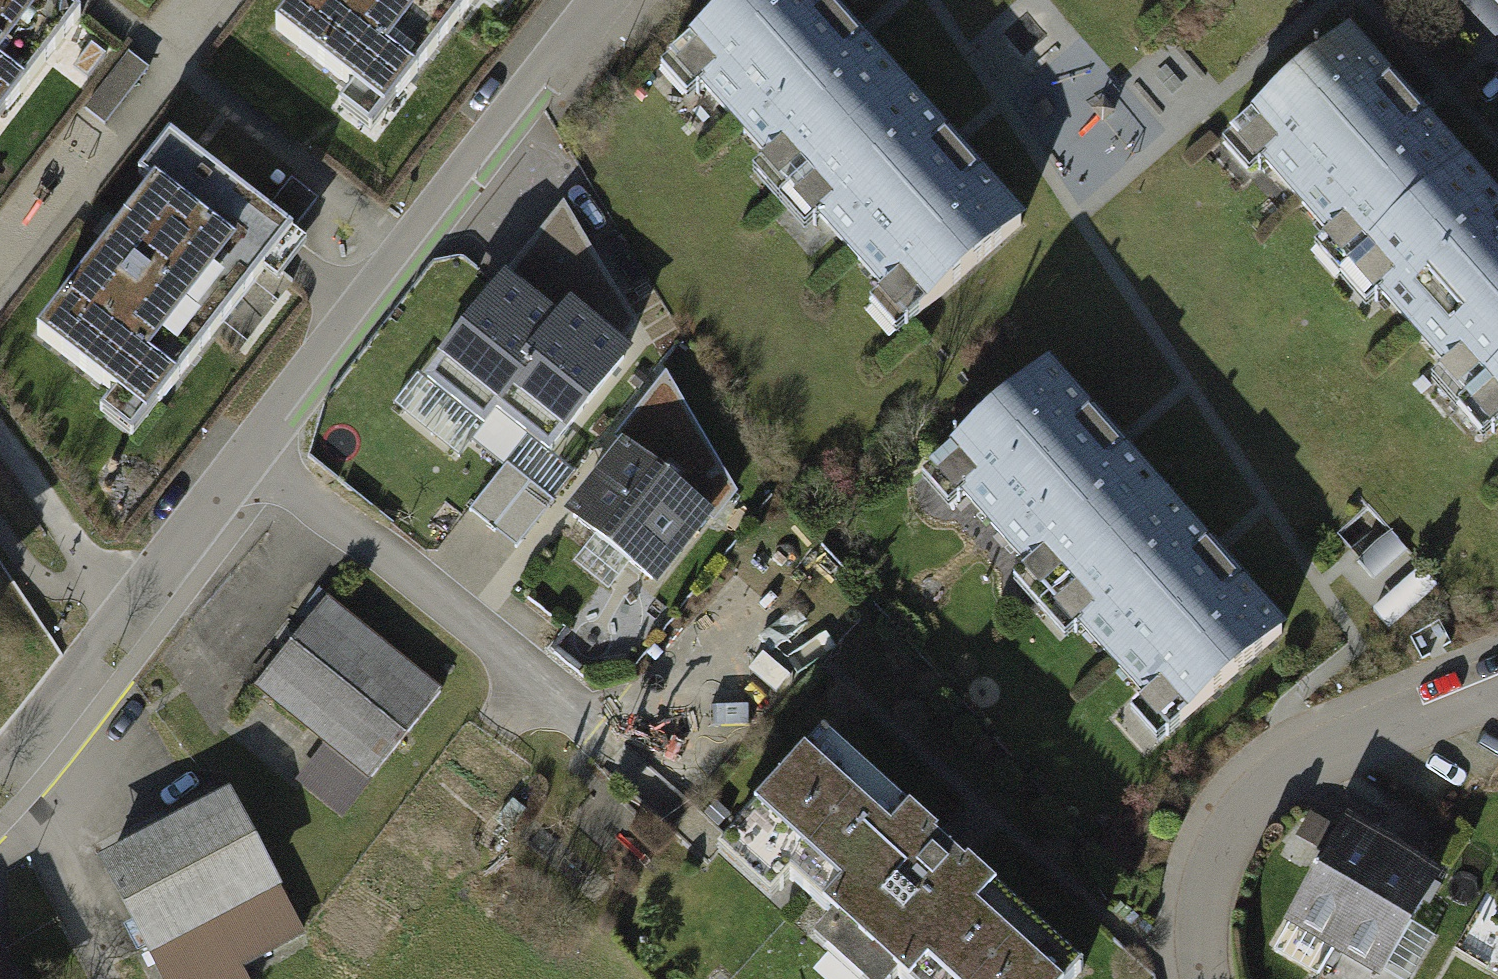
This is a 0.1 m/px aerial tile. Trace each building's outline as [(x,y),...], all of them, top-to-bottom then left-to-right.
[(72,4),(67,0),(0,0),(0,96),(72,4)] [(266,13),(385,104),(465,0),(276,0),(266,13)] [(819,0),(751,0),(664,77),(780,208),(905,97),(819,0)] [(1497,34),(1497,0),(1469,0),(1497,34)] [(1461,170),(1344,37),(1221,145),(1339,278),(1461,170)] [(1022,228),(905,97),(780,208),(896,339),(1022,228)] [(177,138),(30,322),(142,412),(289,227),(177,138)] [(1461,170),(1339,278),(1457,410),(1497,374),(1497,211),(1461,170)] [(622,348),(638,328),(565,205),(505,281),(557,323),(570,307),(622,348)] [(557,323),(505,281),(436,367),(500,419),(514,402),(566,445),(636,359),(622,348),(570,307),(557,323)] [(1167,499),(1049,367),(923,478),(1041,610),(1167,499)] [(1457,410),(1497,457),(1497,374),(1457,410)] [(616,442),(632,455),(711,518),(733,492),(666,378),(616,442)] [(622,447),(564,519),(654,590),(711,519),(711,518),(632,455),(630,454),(622,447)] [(554,501),(508,465),(471,512),(517,548),(554,501)] [(1284,631),(1167,499),(1041,610),(1158,743),(1284,631)] [(318,609),(250,698),(365,785),(433,696),(318,609)] [(818,725),(712,845),(865,978),(1058,978),(1080,955),(818,725)] [(117,851),(95,862),(155,978),(226,978),(224,975),(292,940),(219,798),(117,851)] [(1378,859),(1328,831),(1275,926),(1325,954),(1378,859)] [(1378,859),(1325,954),(1369,978),(1377,978),(1429,887),(1378,859)]
